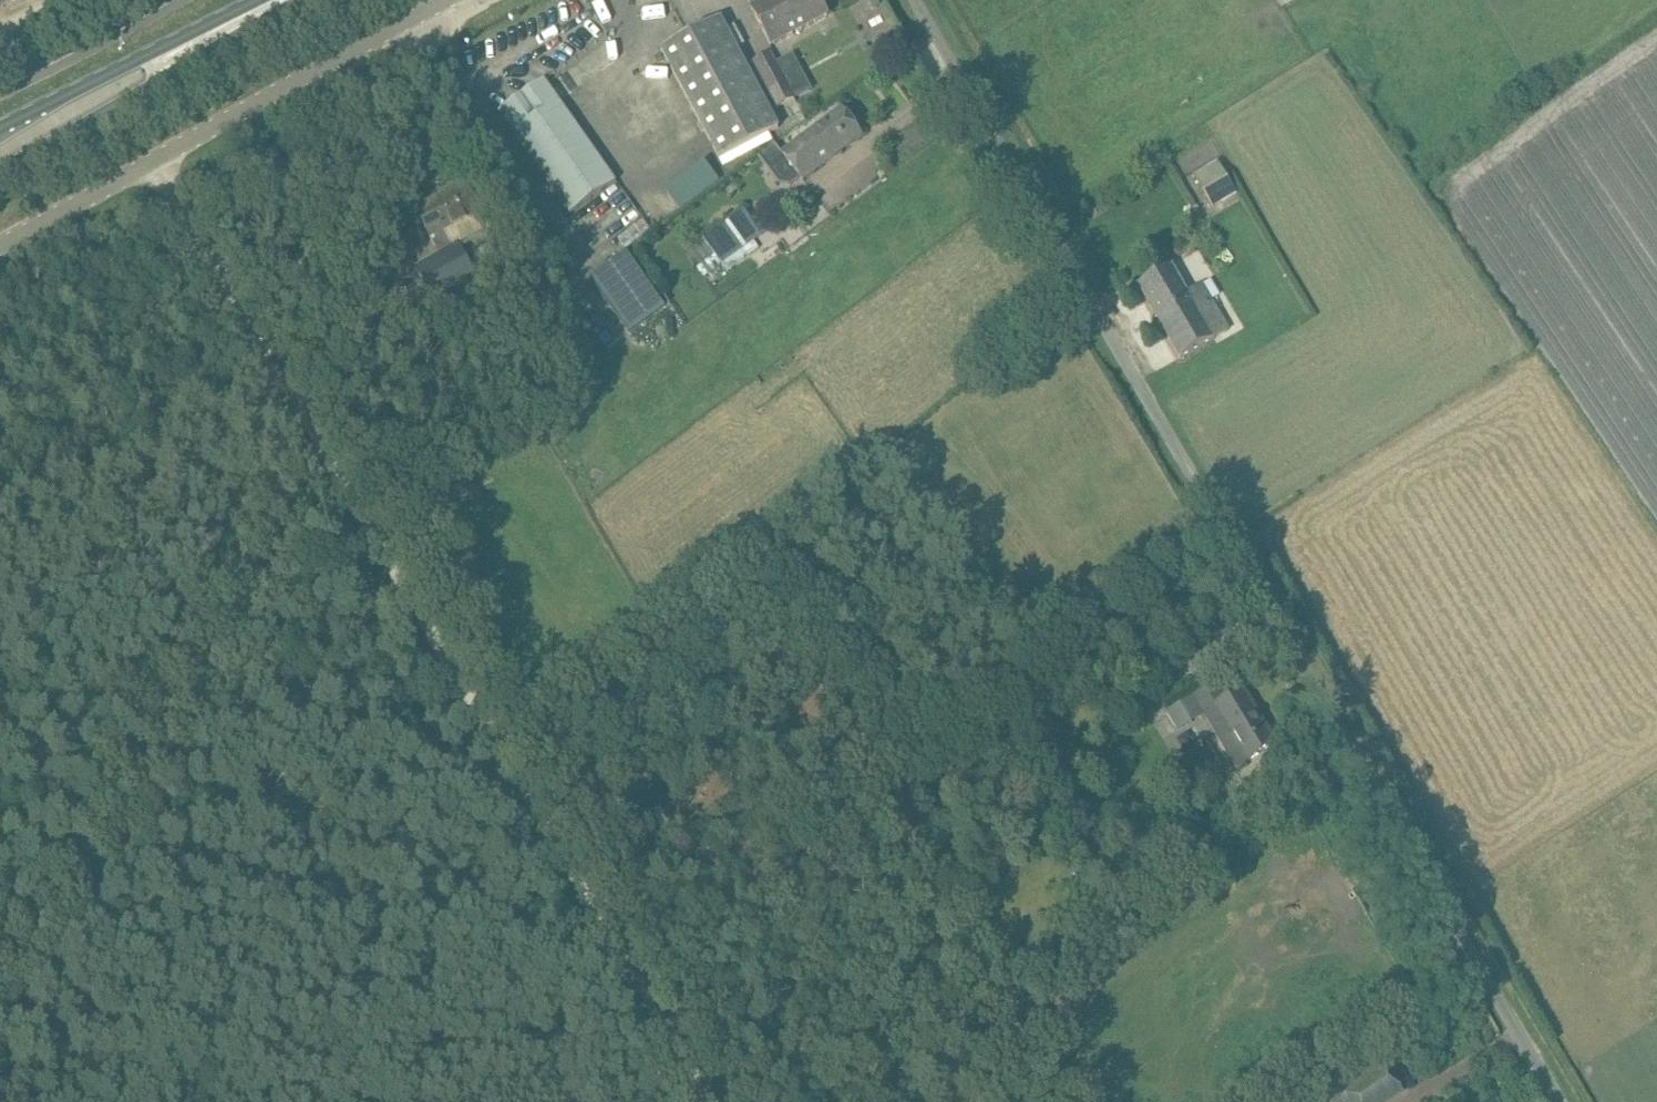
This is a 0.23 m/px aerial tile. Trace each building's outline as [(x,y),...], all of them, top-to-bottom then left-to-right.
[(828,16),(820,0),(769,0),(751,9),(771,46),(828,16)] [(662,50),(672,70),(724,166),(772,140),(769,135),(780,130),(731,39),(721,19),(662,50)] [(612,34),(565,68),(578,85),(625,51),(612,34)] [(770,54),(754,63),(777,108),(793,99),(770,54)] [(499,113),(571,215),(616,183),(545,81),(499,113)] [(771,172),(786,160),(803,181),(863,136),(842,108),(782,153),(775,144),(759,156),(771,172)] [(854,146),(862,158),(874,150),(866,138),(854,146)] [(681,212),(723,183),(708,162),(666,190),(681,212)] [(1194,176),(1213,209),(1238,195),(1219,162),(1194,176)] [(433,298),(452,286),(476,274),(461,244),(454,248),(445,233),(481,214),(475,204),(465,184),(416,210),(440,255),(416,269),(433,298)] [(721,265),(761,236),(743,211),(703,240),(721,265)] [(625,251),(650,232),(642,221),(617,240),(625,251)] [(626,254),(591,280),(601,294),(630,334),(666,308),(637,268),(626,254)] [(1181,359),(1200,347),(1230,330),(1202,284),(1188,292),(1173,266),(1158,275),(1139,286),(1181,359)] [(401,291),(403,308),(414,307),(406,291),(401,291)] [(353,298),(340,299),(342,317),(355,315),(353,298)] [(1199,695),(1195,697),(1205,715),(1238,768),(1257,757),(1276,745),(1242,690),(1227,700),(1217,684),(1199,695)] [(1224,774),(1207,744),(1186,758),(1189,763),(1183,767),(1187,774),(1175,781),(1184,797),(1224,774)] [(1383,1066),(1346,1094),(1352,1101),(1389,1101),(1402,1092),(1383,1066)]
